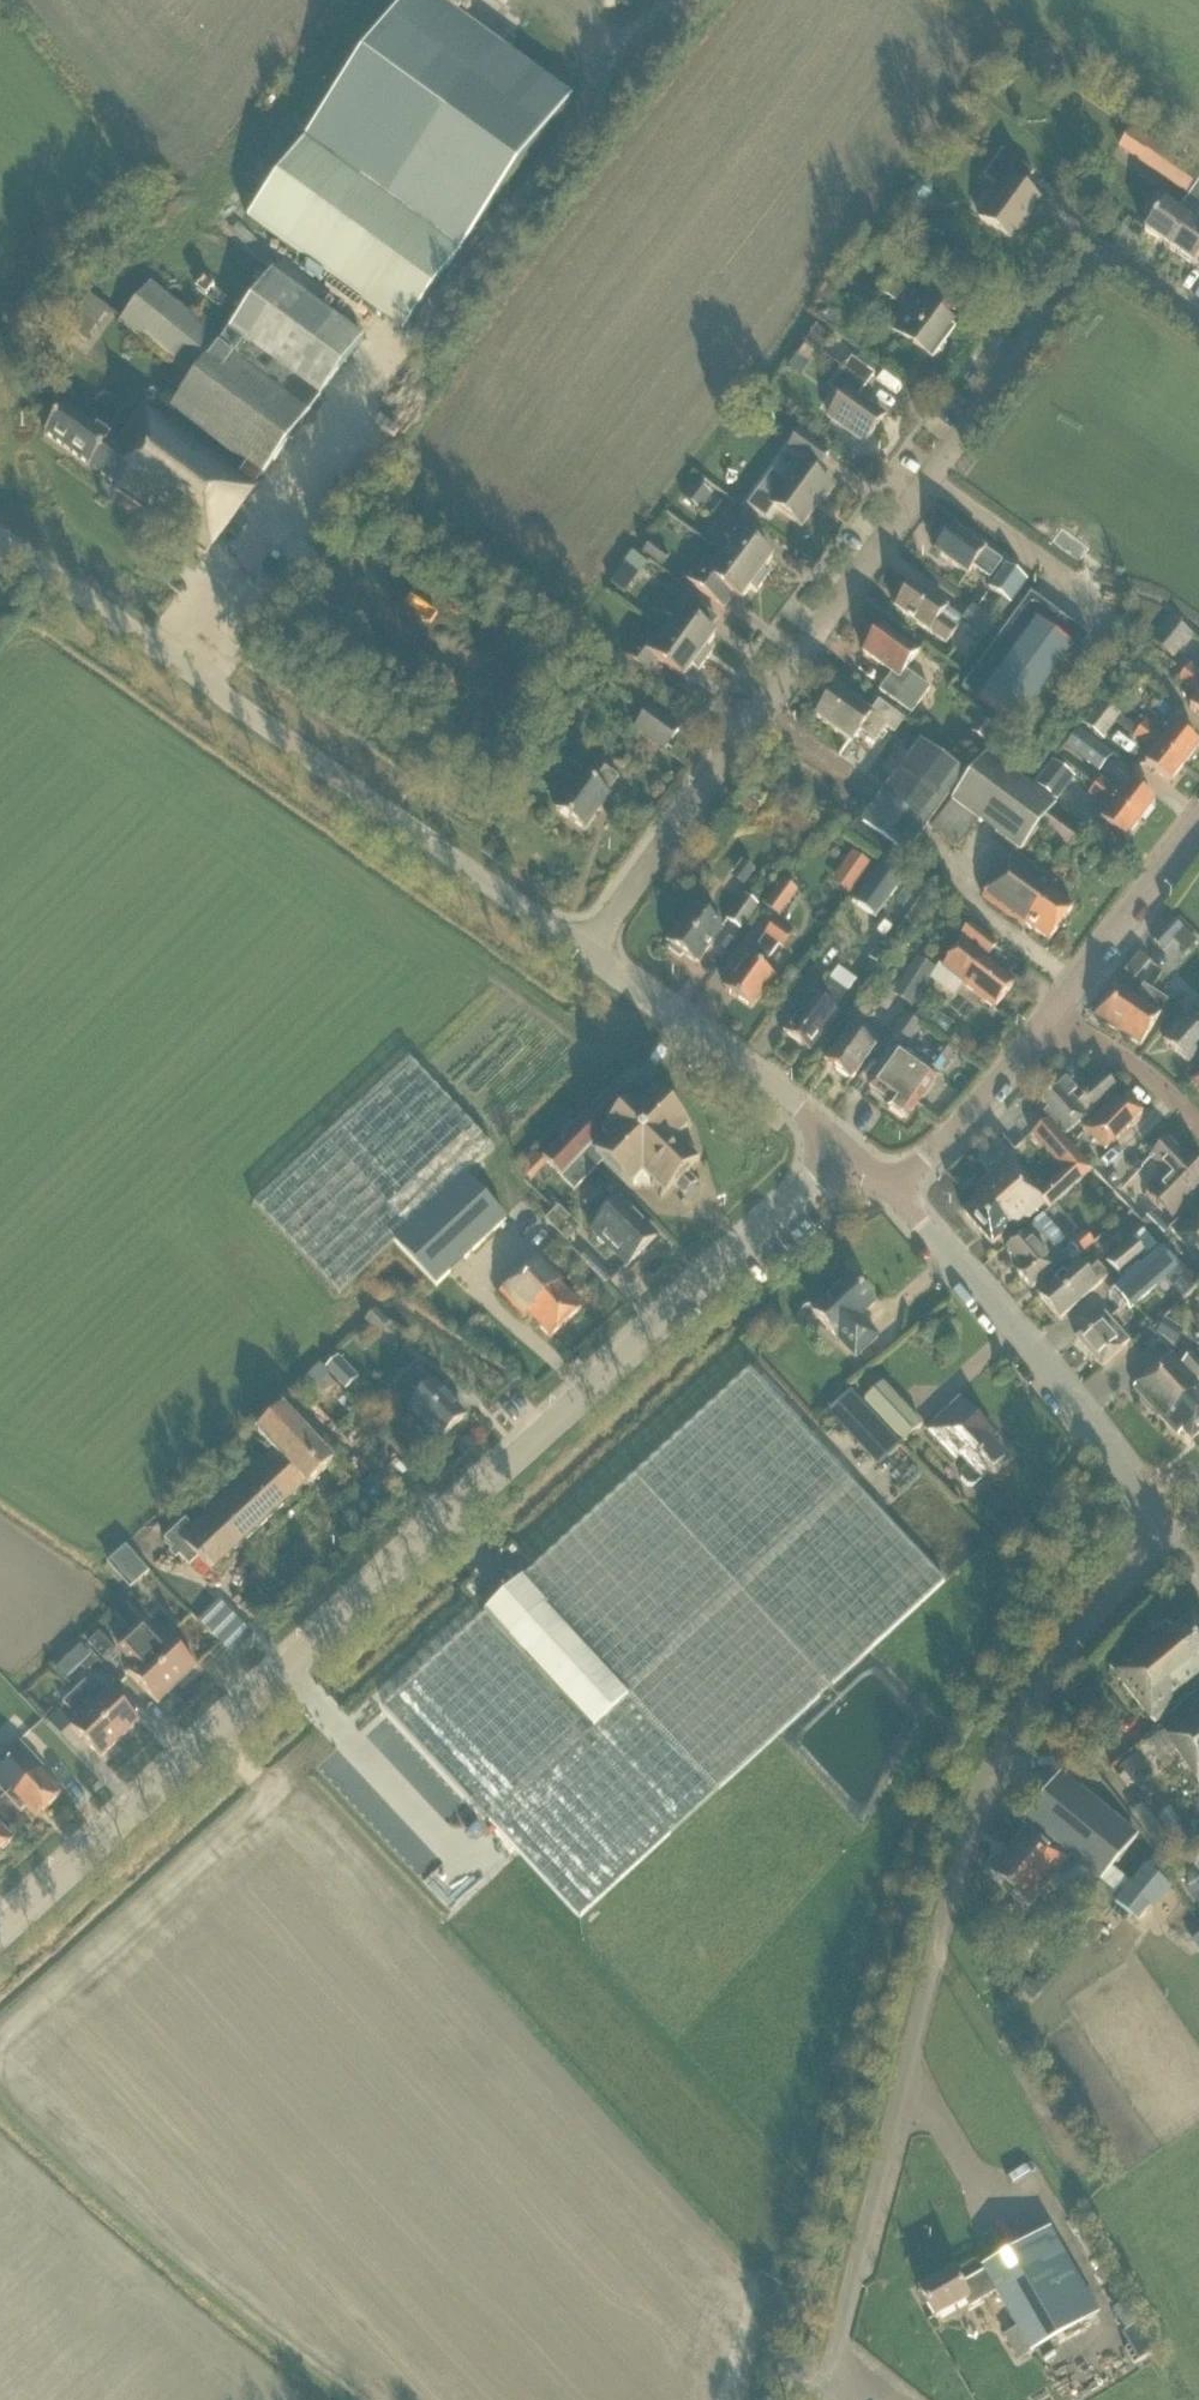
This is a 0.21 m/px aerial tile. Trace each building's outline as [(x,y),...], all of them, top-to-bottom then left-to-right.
[(405,184),(487,72),(402,10),(320,122),(405,184)] [(1009,75),(1017,65),(1009,59),(1001,69),(1003,71),(1009,75)] [(1005,93),(1015,80),(1009,75),(1003,71),(993,84),(1005,93)] [(245,219),(401,332),(554,121),(487,72),(405,184),(390,205),(302,141),(245,219)] [(1175,162),(1132,131),(1121,147),(1164,178),(1175,162)] [(979,220),(1012,244),(1042,204),(1022,190),(1034,175),(1003,152),(984,178),(1001,190),(979,220)] [(1170,250),(1198,208),(1198,182),(1177,214),(1164,205),(1144,233),(1170,250)] [(1170,250),(1194,267),(1198,260),(1198,208),(1170,250)] [(902,270),(883,295),(902,309),(887,330),(927,360),(952,327),(917,302),(927,288),(902,270)] [(268,271),(252,295),(222,342),(151,285),(121,323),(193,380),(171,410),(247,465),(241,474),(147,405),(118,445),(110,439),(113,435),(101,427),(99,431),(65,407),(45,434),(119,487),(115,493),(206,557),(308,413),(360,339),(268,271)] [(80,309),(100,323),(109,310),(89,296),(80,309)] [(829,328),(840,312),(826,302),(815,318),(829,328)] [(826,333),(816,327),(806,340),(816,347),(826,333)] [(828,418),(865,445),(884,418),(858,399),(875,376),(852,359),(830,389),(843,398),(828,418)] [(822,504),(833,489),(815,476),(830,455),(800,433),(787,452),(803,463),(772,506),(802,528),(820,502),(822,504)] [(707,493),(695,483),(683,500),(695,509),(707,493)] [(733,546),(725,557),(763,585),(769,576),(764,572),(773,559),(747,540),(756,528),(732,510),(715,533),(733,546)] [(1086,552),(1089,548),(1062,528),(1052,542),(1079,562),(1086,552)] [(936,554),(968,576),(972,571),(987,582),(1000,564),(953,529),(936,554)] [(671,557),(652,543),(643,555),(662,569),(671,557)] [(647,565),(632,554),(624,564),(639,576),(647,565)] [(763,585),(725,557),(716,568),(698,555),(682,577),(726,610),(735,598),(741,602),(751,589),(756,593),(763,585)] [(1027,582),(1005,567),(989,590),(1002,599),(1010,606),(1027,582)] [(963,621),(947,610),(913,585),(895,610),(929,634),(930,633),(947,645),(964,622),(963,621)] [(675,623),(667,635),(705,663),(711,655),(706,651),(716,638),(690,619),(699,607),(674,589),(658,611),(675,623)] [(1089,639),(1030,596),(1013,619),(963,689),(980,702),(1016,728),(1072,651),(1078,655),(1089,639)] [(1000,620),(1010,606),(1002,599),(992,614),(1000,620)] [(964,622),(988,638),(997,625),(972,608),(963,621),(964,622)] [(1170,620),(1152,643),(1171,657),(1189,635),(1170,620)] [(906,672),(919,654),(882,628),(863,654),(893,675),(881,693),(912,715),(930,690),(906,672)] [(698,672),(705,663),(667,635),(658,647),(640,634),(625,656),(649,674),(658,662),(684,681),(693,668),(698,672)] [(1184,675),(1198,686),(1198,675),(1190,667),(1184,675)] [(1184,675),(1178,682),(1198,698),(1198,686),(1184,675)] [(836,691),(816,719),(852,744),(861,732),(875,742),(886,728),(895,734),(904,722),(879,704),(870,716),(836,691)] [(1190,710),(1198,717),(1198,699),(1190,710)] [(1083,725),(1103,741),(1121,717),(1101,702),(1083,725)] [(634,731),(665,753),(682,729),(651,707),(634,731)] [(984,743),(994,729),(981,720),(972,734),(984,743)] [(1140,732),(1184,766),(1198,748),(1198,747),(1175,729),(1166,741),(1145,725),(1140,732)] [(1065,747),(1099,774),(1112,758),(1078,731),(1065,747)] [(1169,785),(1184,766),(1140,732),(1134,739),(1155,755),(1146,767),(1169,785)] [(921,745),(862,826),(905,857),(964,776),(921,745)] [(987,756),(952,802),(932,829),(959,849),(979,822),(1021,854),(1037,833),(1066,854),(1082,832),(1053,811),(1056,807),(987,756)] [(1035,785),(1057,803),(1076,779),(1054,761),(1035,785)] [(556,811),(585,832),(610,797),(608,795),(619,779),(605,769),(594,785),(581,776),(556,811)] [(1101,782),(1095,788),(1140,823),(1155,804),(1131,786),(1122,798),(1101,782)] [(741,794),(759,808),(768,796),(750,783),(741,794)] [(1140,823),(1095,788),(1090,795),(1111,812),(1101,824),(1125,842),(1140,823)] [(855,886),(870,865),(854,854),(839,874),(855,886)] [(1025,926),(1048,943),(1073,909),(1051,892),(1056,885),(1015,855),(983,898),(1023,928),(1025,926)] [(855,905),(877,921),(906,880),(884,864),(855,905)] [(736,874),(748,882),(755,873),(743,865),(736,874)] [(765,908),(779,917),(784,910),(785,911),(798,892),(783,882),(765,908)] [(727,922),(745,935),(763,910),(745,897),(727,922)] [(723,929),(694,908),(667,945),(670,947),(668,950),(681,959),(683,956),(696,966),(723,929)] [(1163,952),(1184,930),(1172,918),(1150,940),(1163,952)] [(725,991),(751,1010),(775,978),(763,970),(779,947),(783,950),(794,935),(775,922),(725,991)] [(997,947),(972,927),(961,940),(964,942),(942,969),(994,1011),(1015,985),(986,962),(997,947)] [(882,969),(893,955),(879,945),(868,960),(882,969)] [(910,972),(926,983),(934,971),(918,960),(910,972)] [(785,1035),(810,1053),(838,1013),(835,1010),(855,982),(837,968),(829,980),(831,981),(818,999),(813,995),(785,1035)] [(1094,1019),(1141,1047),(1162,1012),(1137,997),(1115,985),(1094,1019)] [(1168,1002),(1143,987),(1137,997),(1162,1012),(1168,1002)] [(826,1064),(851,1082),(875,1048),(864,1041),(883,1014),(869,1004),(826,1064)] [(1198,1055),(1198,1010),(1186,1023),(1185,1022),(1165,1043),(1188,1066),(1198,1055)] [(926,1026),(931,1019),(920,1011),(915,1019),(926,1026)] [(907,1047),(922,1026),(905,1014),(890,1035),(907,1047)] [(954,1057),(941,1048),(927,1066),(940,1075),(954,1057)] [(891,1104),(888,1109),(907,1122),(937,1079),(918,1066),(925,1056),(917,1050),(910,1060),(897,1051),(870,1089),(891,1104)] [(494,1151),(409,1061),(255,1205),(340,1296),(396,1244),(437,1288),(507,1222),(465,1178),(494,1151)] [(1198,1091),(1198,1065),(1186,1078),(1198,1091)] [(630,1191),(632,1189),(654,1190),(665,1200),(676,1189),(684,1197),(697,1185),(689,1176),(700,1165),(689,1155),(689,1132),(690,1130),(655,1096),(654,1097),(652,1095),(651,1096),(648,1093),(650,1091),(631,1073),(543,1162),(574,1192),(602,1163),(630,1191)] [(1049,1121),(1048,1122),(1063,1137),(1117,1090),(1105,1076),(1081,1096),(1083,1098),(1078,1103),(1071,1096),(1076,1092),(1066,1080),(1040,1102),(1048,1111),(1044,1115),(1049,1121)] [(1143,1115),(1126,1098),(1120,1105),(1114,1100),(1084,1131),(1106,1152),(1143,1115)] [(1063,1137),(1048,1122),(1032,1137),(1063,1171),(1038,1195),(1010,1164),(976,1194),(980,1198),(963,1213),(992,1246),(1013,1227),(1018,1234),(1048,1207),(1050,1210),(1093,1171),(1063,1137)] [(1188,1158),(1186,1160),(1169,1143),(1151,1161),(1164,1174),(1146,1192),(1174,1221),(1198,1195),(1198,1169),(1188,1158)] [(1109,1188),(1110,1187),(1116,1181),(1119,1178),(1107,1166),(1104,1169),(1098,1175),(1097,1176),(1109,1188)] [(656,1238),(622,1204),(619,1207),(602,1190),(586,1206),(603,1223),(593,1233),(627,1267),(656,1238)] [(545,1223),(568,1245),(581,1231),(559,1209),(545,1223)] [(1182,1226),(1179,1222),(1170,1231),(1189,1253),(1198,1245),(1198,1211),(1182,1226)] [(1158,1243),(1170,1231),(1152,1214),(1141,1225),(1145,1229),(1158,1243)] [(1017,1273),(1032,1290),(1064,1261),(1054,1250),(1064,1241),(1043,1216),(1033,1225),(1035,1228),(1006,1253),(1021,1269),(1017,1273)] [(1079,1257),(1095,1244),(1086,1233),(1071,1246),(1079,1257)] [(1132,1241),(1106,1263),(1123,1282),(1147,1261),(1145,1258),(1157,1248),(1144,1233),(1132,1242),(1132,1241)] [(1189,1253),(1198,1265),(1198,1245),(1189,1253)] [(1112,1293),(1129,1312),(1176,1271),(1159,1251),(1112,1293)] [(550,1340),(581,1310),(560,1286),(564,1283),(540,1257),(499,1294),(523,1320),(528,1316),(550,1340)] [(1039,1298),(1060,1322),(1109,1279),(1098,1266),(1086,1276),(1077,1265),(1039,1298)] [(1198,1283),(1198,1271),(1196,1267),(1189,1273),(1198,1284),(1198,1283)] [(878,1338),(860,1318),(874,1305),(850,1279),(813,1313),(855,1359),(878,1338)] [(390,1326),(376,1312),(365,1322),(378,1337),(390,1326)] [(1076,1340),(1102,1368),(1129,1345),(1104,1316),(1076,1340)] [(1168,1342),(1176,1327),(1164,1320),(1156,1335),(1168,1342)] [(1178,1437),(1183,1433),(1191,1442),(1198,1435),(1198,1386),(1171,1355),(1134,1389),(1178,1437)] [(330,1377),(344,1391),(358,1378),(338,1357),(324,1370),(330,1377)] [(1198,1383),(1198,1365),(1192,1357),(1183,1365),(1198,1383)] [(324,1370),(319,1365),(295,1388),(306,1399),(330,1377),(324,1370)] [(943,1585),(747,1372),(383,1708),(579,1920),(943,1585)] [(409,1408),(440,1442),(465,1418),(434,1385),(432,1386),(420,1374),(409,1384),(421,1397),(409,1408)] [(922,1427),(883,1385),(865,1402),(905,1444),(922,1427)] [(839,1426),(863,1405),(851,1391),(827,1413),(839,1426)] [(960,1401),(927,1432),(956,1463),(960,1458),(969,1468),(962,1475),(962,1481),(968,1487),(974,1488),(982,1481),(1006,1457),(985,1435),(989,1432),(960,1401)] [(308,1488),(332,1465),(283,1412),(258,1436),(275,1453),(194,1529),(186,1521),(164,1541),(189,1567),(197,1558),(212,1574),(305,1486),(308,1488)] [(144,1570),(125,1549),(124,1548),(108,1563),(109,1564),(128,1585),(144,1570)] [(1110,1670),(1154,1725),(1198,1689),(1198,1624),(1192,1615),(1172,1631),(1167,1624),(1110,1670)] [(143,1628),(132,1639),(177,1686),(196,1668),(167,1637),(159,1645),(143,1628)] [(177,1686),(132,1639),(120,1650),(136,1667),(128,1674),(157,1705),(177,1686)] [(98,1656),(108,1667),(118,1657),(108,1647),(98,1656)] [(68,1680),(80,1668),(69,1657),(57,1669),(68,1680)] [(86,1682),(74,1693),(120,1741),(139,1722),(110,1692),(102,1699),(86,1682)] [(120,1741),(74,1693),(63,1705),(79,1721),(71,1729),(100,1759),(120,1741)] [(64,1722),(66,1720),(52,1705),(39,1717),(59,1739),(71,1729),(64,1722)] [(1163,1733),(1198,1785),(1198,1709),(1163,1733)] [(36,1820),(61,1796),(39,1773),(43,1769),(20,1744),(0,1762),(0,1789),(22,1814),(27,1809),(36,1820)] [(1130,1782),(1146,1768),(1136,1755),(1119,1769),(1130,1782)] [(1056,1875),(1083,1897),(1085,1894),(1087,1896),(1089,1894),(1090,1895),(1137,1839),(1061,1776),(1022,1826),(1027,1830),(990,1875),(1029,1907),(1056,1875)] [(13,1841),(0,1827),(0,1854),(13,1841)] [(1114,1903),(1137,1921),(1148,1906),(1166,1884),(1143,1866),(1114,1903)] [(1032,2004),(1042,1993),(1029,1981),(1019,1992),(1032,2004)] [(953,2274),(920,2293),(936,2320),(965,2303),(969,2308),(996,2293),(1031,2354),(1095,2316),(1047,2233),(982,2269),(985,2274),(961,2287),(953,2274)]
